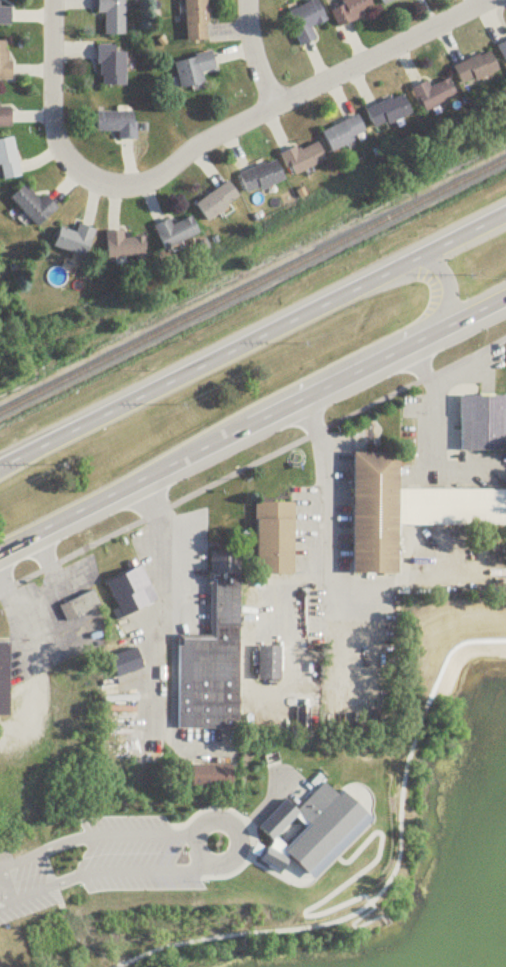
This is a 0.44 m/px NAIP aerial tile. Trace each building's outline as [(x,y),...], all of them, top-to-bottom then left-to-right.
[(126,37),(126,0),(99,0),(99,16),(106,16),(106,37),(126,37)] [(208,0),(187,0),(187,43),(209,43),(208,0)] [(340,29),(375,13),(370,0),(350,0),(330,9),(340,29)] [(313,30),(328,23),(318,1),(289,14),(304,48),(318,42),(313,30)] [(0,9),(0,27),(11,27),(11,9),(0,9)] [(11,43),(0,43),(0,82),(11,82),(11,43)] [(127,88),(127,53),(118,53),(118,48),(99,48),(99,88),(127,88)] [(454,69),(464,89),(500,73),(491,52),(454,69)] [(176,62),(182,91),(206,86),(203,75),(217,72),(214,55),(176,62)] [(412,90),(423,115),(458,100),(450,81),(430,89),(428,84),(412,90)] [(413,114),(402,93),(367,112),(379,133),(413,114)] [(0,110),(0,129),(11,129),(11,110),(0,110)] [(119,142),(136,142),(136,114),(97,114),(97,134),(119,134),(119,142)] [(323,134),(332,153),(368,136),(359,117),(323,134)] [(14,139),(0,142),(0,180),(0,182),(21,178),(14,139)] [(283,157),(291,178),(327,163),(318,143),(283,157)] [(240,176),(249,197),(285,182),(276,161),(240,176)] [(241,201),(229,184),(197,206),(208,223),(241,201)] [(41,202),(25,186),(11,200),(39,229),(58,210),(45,197),(41,202)] [(154,228),(165,252),(200,237),(192,219),(172,228),(170,221),(154,228)] [(86,260),(96,232),(80,226),(76,235),(61,230),(54,248),(86,260)] [(124,240),(124,233),(107,233),(107,260),(145,260),(145,240),(124,240)] [(501,392),(505,392),(505,448),(457,447),(458,391),(501,392)] [(394,486),(505,485),(505,520),(390,520),(390,569),(346,569),(345,482),(345,447),(394,447),(394,473),(394,486)] [(252,496),(292,497),(290,568),(250,567),(252,496)] [(208,549),(236,549),(238,728),(175,729),(173,633),(209,632),(208,549)] [(101,579),(136,562),(154,599),(119,616),(101,579)] [(61,602),(69,616),(97,600),(90,586),(61,602)] [(255,640),(278,641),(277,677),(254,676),(255,640)] [(102,652),(130,642),(139,667),(110,677),(102,652)] [(233,767),(192,767),(192,789),(233,789),(233,767)] [(253,822),(279,795),(293,806),(320,780),(363,812),(305,872),(286,855),(279,868),(255,857),(262,843),(253,822)]
